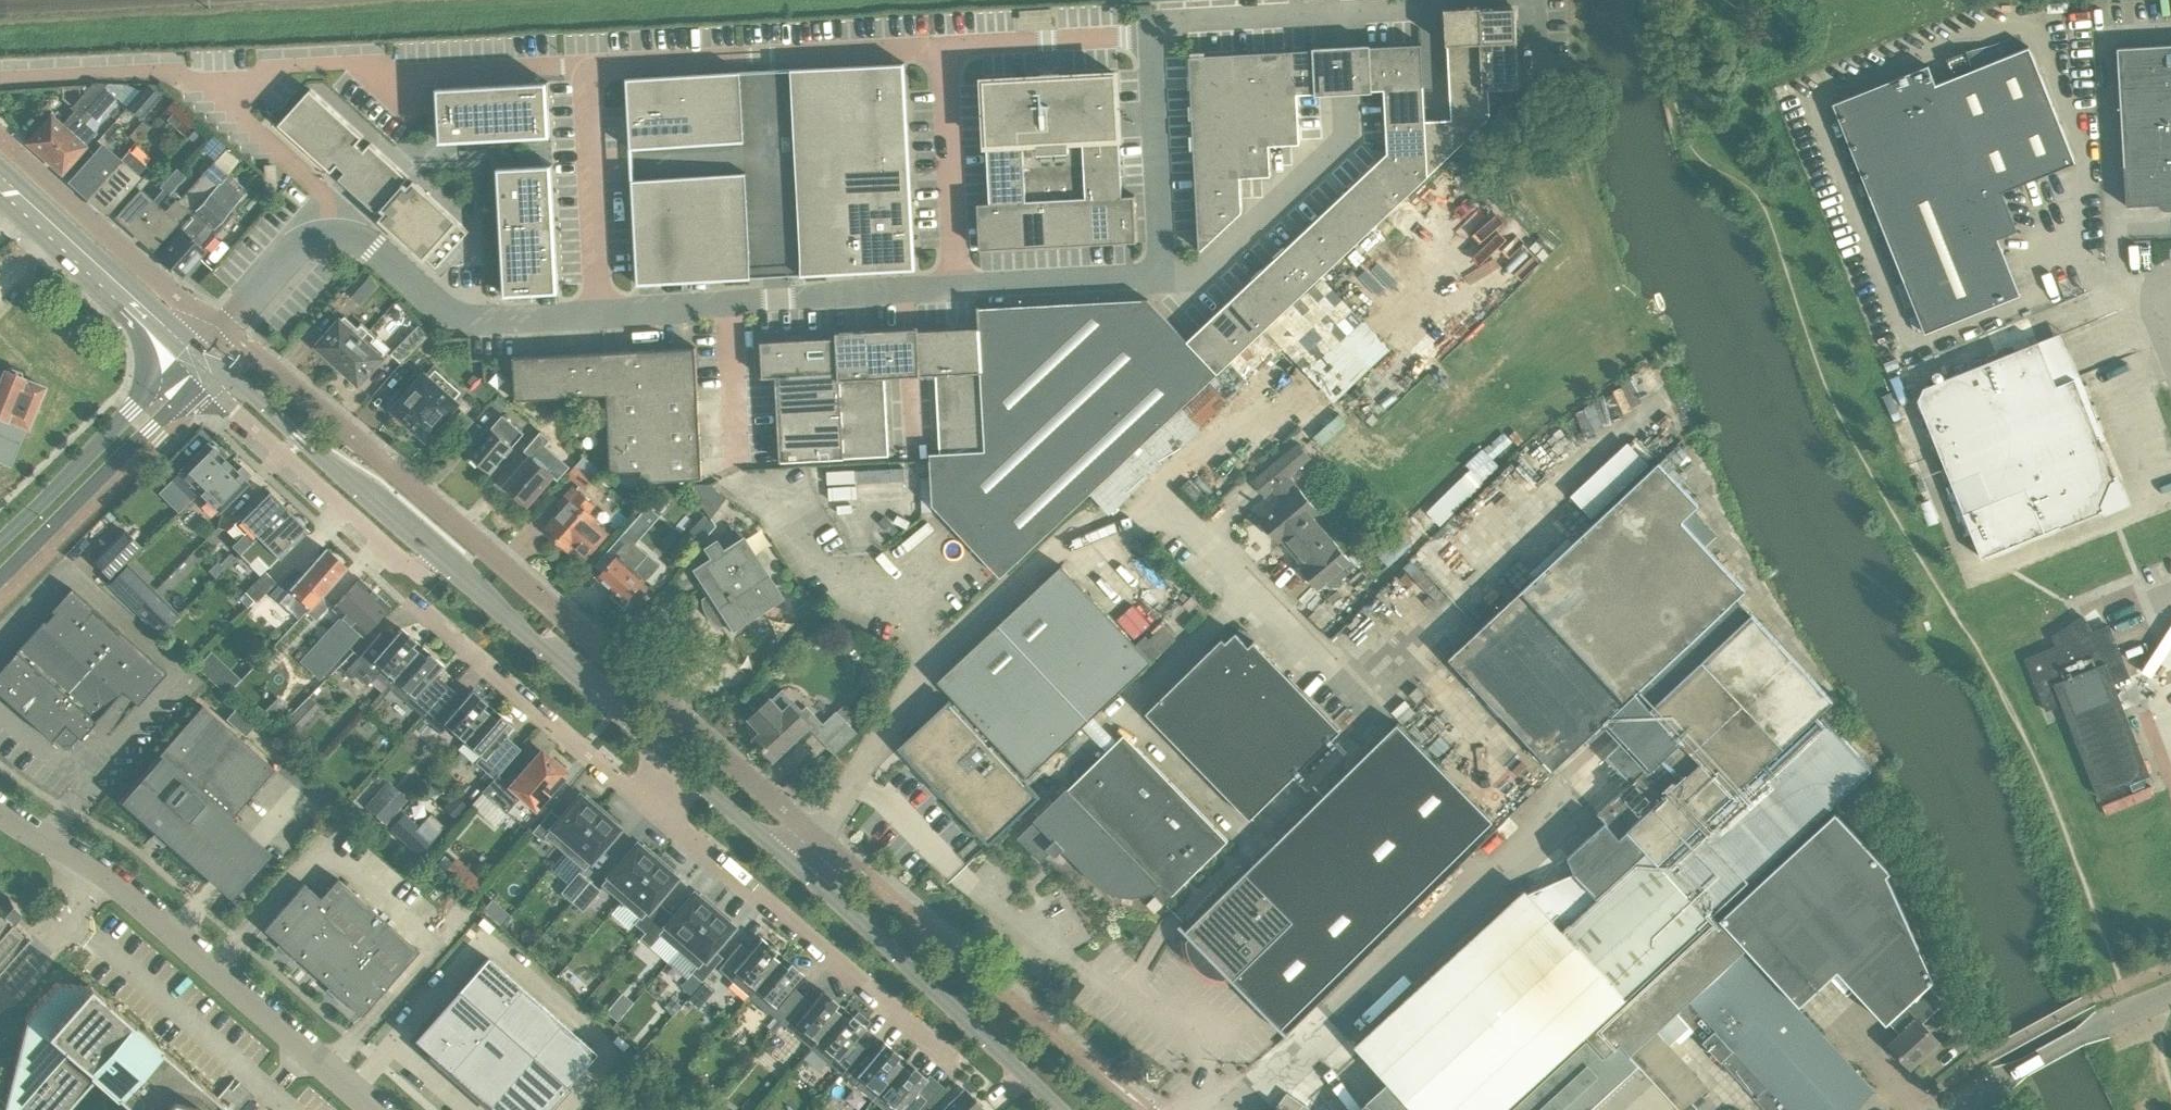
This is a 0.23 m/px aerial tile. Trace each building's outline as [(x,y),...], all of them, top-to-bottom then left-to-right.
[(1482,7),(1482,5),(1446,7),(1447,43),(1448,43),(1484,41),(1482,7)] [(1482,7),(1484,41),(1517,40),(1516,6),(1482,7)] [(1517,40),(1484,41),(1485,64),(1519,63),(1517,40)] [(2169,200),(2170,200),(2170,40),(2159,41),(2161,81),(2169,200)] [(1484,41),(1448,43),(1450,72),(1486,70),(1485,64),(1484,41)] [(2117,84),(2161,81),(2159,41),(2115,44),(2117,84)] [(1422,42),(1392,44),(1395,93),(1424,91),(1422,42)] [(1999,189),(2074,159),(2027,43),(1933,81),(1925,62),(1829,101),(1922,331),(2018,292),(1995,235),(2014,227),(1999,189)] [(1395,93),(1392,44),(1344,46),(1346,90),(1385,88),(1385,94),(1395,93)] [(1295,49),(1298,92),(1346,90),(1344,46),(1295,49)] [(1295,49),(1267,50),(1268,93),(1298,92),(1295,49)] [(1267,50),(1235,51),(1237,88),(1238,112),(1269,110),(1268,93),(1267,50)] [(1190,54),(1192,90),(1237,88),(1235,51),(1190,54)] [(1520,87),(1519,63),(1485,64),(1486,70),(1487,88),(1489,88),(1520,87)] [(905,68),(839,72),(841,102),(842,133),(908,130),(905,68)] [(1486,70),(1450,72),(1451,101),(1490,99),(1489,88),(1487,88),(1486,70)] [(841,102),(839,72),(788,74),(790,105),(841,102)] [(1041,76),(984,79),(990,202),(978,202),(980,249),(1003,248),(1025,246),(1048,245),(1071,244),(1093,243),(1116,242),(1137,241),(1135,194),(1123,195),(1116,72),(1060,75),(1060,73),(1040,74),(1041,76)] [(763,76),(735,77),(737,110),(738,139),(740,171),(742,201),(743,234),(745,264),(774,263),(798,262),(797,232),(795,203),(794,169),(792,136),(790,105),(788,74),(763,76)] [(735,77),(693,80),(695,112),(737,110),(735,77)] [(630,115),(695,112),(693,80),(628,83),(630,115)] [(2169,200),(2161,81),(2117,84),(2124,203),(2169,200)] [(63,123),(52,113),(26,142),(44,157),(106,87),(100,82),(93,82),(70,107),(74,110),(63,123)] [(131,105),(144,118),(163,98),(150,85),(131,105)] [(487,89),(489,115),(541,112),(540,86),(487,89)] [(106,87),(44,157),(61,172),(87,144),(76,134),(92,116),(96,120),(116,97),(106,87)] [(383,204),(388,208),(407,187),(403,183),(409,177),(372,141),(365,148),(361,143),(367,137),(316,88),(283,122),(334,171),(341,164),(346,170),(340,176),(377,211),(383,204)] [(1192,90),(1193,121),(1238,118),(1238,112),(1237,88),(1192,90)] [(489,115),(487,89),(434,91),(437,143),(490,140),(489,115)] [(1395,93),(1385,94),(1387,124),(1426,122),(1426,119),(1424,91),(1395,93)] [(1298,92),(1268,93),(1269,110),(1270,143),(1300,142),(1298,92)] [(1451,101),(1452,118),(1467,138),(1490,116),(1490,99),(1451,101)] [(164,114),(185,135),(197,122),(175,102),(164,114)] [(841,102),(790,105),(792,136),(842,133),(841,102)] [(737,110),(695,112),(697,142),(738,139),(737,110)] [(1269,110),(1238,112),(1238,118),(1239,149),(1240,175),(1271,174),(1270,143),(1269,110)] [(489,115),(490,140),(543,138),(541,112),(489,115)] [(695,112),(630,115),(631,145),(697,142),(695,112)] [(1238,118),(1193,121),(1194,151),(1239,149),(1238,118)] [(1429,174),(1467,138),(1452,118),(1426,119),(1426,122),(1429,174)] [(1382,156),(1414,190),(1429,174),(1426,122),(1387,124),(1388,151),(1382,156)] [(908,130),(842,133),(844,167),(846,200),(911,197),(908,130)] [(794,169),(844,167),(842,133),(792,136),(794,169)] [(697,142),(698,174),(740,171),(738,139),(697,142)] [(698,174),(697,142),(631,145),(633,177),(698,174)] [(1194,151),(1196,182),(1241,179),(1240,175),(1239,149),(1194,151)] [(89,195),(120,160),(109,150),(101,159),(96,154),(72,181),(89,195)] [(1382,156),(1361,176),(1392,211),(1414,190),(1382,156)] [(118,173),(126,165),(120,160),(89,195),(105,210),(129,183),(118,173)] [(181,196),(173,190),(135,231),(151,245),(186,207),(191,212),(179,226),(180,227),(227,173),(213,160),(181,196)] [(544,162),(492,164),(494,191),(545,188),(544,162)] [(844,167),(794,169),(795,203),(846,200),(844,167)] [(161,189),(162,189),(153,199),(142,190),(118,216),(135,231),(173,190),(185,176),(178,170),(161,189)] [(740,171),(698,174),(700,203),(742,201),(740,171)] [(206,229),(210,225),(213,228),(244,194),(232,183),(235,180),(227,173),(180,227),(182,229),(157,256),(180,277),(212,241),(206,236),(209,233),(206,229)] [(698,174),(633,177),(634,206),(700,203),(698,174)] [(1361,176),(1338,197),(1370,231),(1392,211),(1361,176)] [(1196,182),(1197,212),(1242,210),(1241,179),(1196,182)] [(392,211),(386,218),(438,265),(470,230),(417,183),(411,190),(407,187),(388,208),(392,211)] [(494,191),(495,215),(547,211),(545,188),(494,191)] [(911,197),(846,200),(847,230),(848,260),(914,257),(911,197)] [(1338,197),(1317,218),(1348,252),(1370,231),(1338,197)] [(846,200),(795,203),(797,232),(847,230),(846,200)] [(742,201),(700,203),(701,236),(743,234),(742,201)] [(700,203),(634,206),(637,270),(703,266),(701,236),(700,203)] [(1199,248),(1242,210),(1197,212),(1199,248)] [(495,215),(496,244),(521,242),(548,240),(547,211),(495,215)] [(1348,252),(1317,218),(1295,238),(1327,272),(1348,252)] [(847,230),(797,232),(798,262),(848,260),(847,230)] [(743,234),(701,236),(703,266),(745,264),(743,234)] [(1323,276),(1327,272),(1295,238),(1273,258),(1305,293),(1323,276)] [(521,242),(523,285),(550,283),(548,240),(521,242)] [(523,285),(521,242),(496,244),(499,286),(523,285)] [(1273,258),(1251,279),(1283,313),(1305,293),(1273,258)] [(362,302),(376,286),(361,273),(347,289),(362,302)] [(1203,428),(1201,426),(1229,399),(1228,399),(1283,346),(1335,401),(1391,348),(1323,276),(1305,293),(1283,313),(1261,333),(1239,354),(1217,374),(1091,493),(1110,514),(1203,428)] [(1251,279),(1230,299),(1261,333),(1283,313),(1251,279)] [(1146,298),(981,307),(989,452),(986,452),(932,455),(933,504),(1001,576),(1091,493),(1217,374),(1185,340),(1146,298)] [(1230,299),(1207,321),(1239,354),(1261,333),(1230,299)] [(362,321),(358,326),(346,315),(319,345),(339,363),(371,329),(362,321)] [(1207,321),(1185,340),(1217,374),(1239,354),(1207,321)] [(419,324),(392,352),(402,362),(430,334),(419,324)] [(779,428),(781,460),(845,457),(890,455),(888,428),(887,402),(885,376),(919,375),(936,374),(938,399),(939,426),(940,449),(931,450),(932,455),(986,452),(984,423),(983,398),(982,372),(979,326),(949,328),(917,330),(917,327),(868,330),(838,331),(837,331),(837,337),(801,338),(761,340),(763,376),(776,376),(778,401),(779,428)] [(360,382),(387,352),(375,341),(379,336),(371,329),(339,363),(360,382)] [(2101,503),(2103,498),(2111,480),(2114,479),(2115,481),(2116,481),(2097,434),(2072,376),(2054,384),(2036,340),(1921,387),(1916,399),(1980,557),(2058,525),(2059,526),(2105,507),(2105,506),(2102,507),(2101,503)] [(698,388),(696,346),(665,347),(635,349),(605,351),(574,352),(544,354),(514,356),(516,399),(546,397),(577,396),(607,394),(608,422),(610,452),(611,471),(642,470),(642,481),(703,477),(701,447),(700,417),(698,388)] [(11,467),(43,387),(24,380),(22,371),(11,366),(6,369),(5,372),(0,370),(0,462),(11,467)] [(460,399),(428,371),(395,408),(427,436),(460,399)] [(505,379),(497,372),(490,380),(500,389),(505,379)] [(494,391),(474,374),(468,381),(475,386),(472,389),(485,401),(494,391)] [(493,403),(501,410),(508,402),(500,395),(493,403)] [(491,471),(525,432),(504,413),(469,452),(491,471)] [(532,455),(506,485),(527,504),(553,474),(558,478),(570,465),(546,444),(551,438),(541,430),(524,449),(532,455)] [(1352,560),(1315,516),(1320,511),(1301,488),(1291,475),(1312,457),(1298,441),(1252,480),(1266,496),(1274,490),(1283,501),(1261,521),(1279,542),(1282,540),(1303,565),(1301,567),(1319,589),(1326,582),(1331,587),(1351,570),(1346,565),(1352,560)] [(191,499),(228,462),(218,453),(219,448),(215,445),(210,444),(208,442),(172,479),(191,499)] [(571,550),(574,546),(586,557),(607,533),(595,522),(599,518),(591,511),(596,504),(584,493),(603,470),(585,455),(569,473),(581,483),(576,489),(574,488),(560,503),(564,507),(546,528),(571,550)] [(1607,1056),(1608,1055),(1607,1054),(1620,1042),(1631,1054),(1658,1029),(1677,1011),(1746,949),(1747,947),(1720,917),(1716,913),(1873,768),(1823,714),(1662,862),(1660,860),(1733,794),(1834,699),(1752,612),(1651,708),(1636,692),(1746,588),(1682,520),(1700,504),(1659,461),(1450,657),(1554,768),(1607,719),(1625,739),(1607,755),(1631,781),(1598,813),(1606,821),(1568,855),(1575,871),(1529,891),(1511,906),(1357,1045),(1400,1092),(1379,1109),(1501,1109),(1586,1033),(1607,1056)] [(236,471),(228,462),(199,491),(219,511),(248,482),(246,480),(251,474),(242,465),(236,471)] [(689,483),(712,518),(728,497),(710,483),(689,483)] [(251,533),(257,539),(258,537),(285,509),(265,489),(238,517),(239,518),(234,522),(244,533),(231,545),(241,555),(254,541),(249,536),(251,533)] [(649,504),(596,564),(603,570),(599,575),(617,590),(612,595),(624,606),(631,599),(630,598),(646,579),(635,569),(649,553),(637,543),(661,515),(649,504)] [(254,541),(241,555),(250,563),(258,555),(269,566),(273,562),(306,530),(304,528),(303,522),(298,516),(292,516),(285,509),(258,537),(257,539),(254,541)] [(1398,526),(1374,548),(1389,565),(1414,544),(1398,526)] [(123,529),(94,558),(112,577),(141,547),(123,529)] [(714,557),(698,568),(704,578),(699,581),(708,595),(704,598),(704,600),(704,601),(704,604),(704,607),(705,610),(706,611),(707,614),(709,616),(710,618),(711,619),(713,621),(715,622),(717,623),(718,624),(722,625),(726,622),(731,629),(783,595),(745,537),(725,550),(718,539),(707,546),(714,557)] [(294,601),(299,596),(310,606),(317,598),(346,566),(326,548),(290,589),(291,589),(287,594),(294,601)] [(108,583),(135,609),(155,590),(155,589),(153,592),(139,578),(132,585),(120,573),(129,564),(128,563),(108,583)] [(1151,660),(1161,651),(1180,632),(1168,620),(1149,637),(1146,635),(1136,644),(1062,565),(939,680),(1029,776),(1151,660)] [(265,570),(245,591),(237,598),(244,605),(252,598),(255,601),(276,580),(265,570)] [(291,706),(317,677),(319,678),(361,633),(362,634),(389,605),(359,578),(333,607),(341,615),(300,661),(273,689),(291,706)] [(81,737),(121,690),(137,704),(166,671),(71,587),(51,610),(54,612),(0,672),(0,690),(61,743),(71,742),(78,735),(81,737)] [(155,590),(135,609),(159,633),(179,613),(178,612),(176,615),(153,592),(155,590)] [(321,597),(306,613),(315,621),(330,605),(321,597)] [(2151,774),(2118,691),(2114,683),(2130,676),(2110,624),(2088,632),(2079,618),(2052,634),(2056,645),(2026,657),(2046,710),(2062,703),(2098,795),(2151,774)] [(385,685),(392,677),(394,679),(422,646),(401,628),(390,640),(381,632),(357,658),(362,662),(353,672),(367,684),(374,676),(385,685)] [(1147,713),(1250,820),(1298,773),(1308,783),(1343,749),(1333,739),(1341,731),(1254,641),(1245,649),(1232,636),(1226,642),(1222,638),(1146,713),(1147,713)] [(405,700),(424,716),(450,686),(435,673),(443,664),(422,646),(394,679),(411,693),(405,700)] [(1418,685),(1409,694),(1418,702),(1426,694),(1418,685)] [(447,726),(464,740),(493,708),(471,689),(464,698),(450,686),(424,716),(442,732),(447,726)] [(857,714),(846,703),(824,724),(807,706),(803,709),(783,688),(751,718),(763,730),(756,737),(776,758),(810,725),(826,743),(857,714)] [(286,721),(297,732),(321,708),(310,697),(286,721)] [(278,698),(265,711),(273,719),(286,706),(278,698)] [(953,702),(951,700),(901,747),(990,842),(1040,795),(1028,781),(1026,782),(952,702),(953,702)] [(216,886),(229,898),(270,851),(258,839),(232,815),(275,768),(203,705),(118,800),(191,864),(216,886)] [(258,723),(238,706),(226,720),(246,737),(258,723)] [(513,727),(493,708),(464,740),(481,755),(475,762),(494,778),(498,775),(521,748),(506,735),(513,727)] [(1493,821),(1397,724),(1184,932),(1280,1030),(1493,821)] [(1125,733),(1069,788),(1068,787),(1035,819),(1036,820),(1018,837),(1041,861),(1052,851),(1056,855),(1065,848),(1114,898),(1120,893),(1127,894),(1133,894),(1140,893),(1146,892),(1154,890),(1165,901),(1229,839),(1125,733)] [(567,772),(541,749),(518,775),(515,772),(506,783),(498,775),(494,778),(481,791),(506,813),(520,796),(535,809),(567,772)] [(403,804),(382,785),(362,807),(384,826),(403,804)] [(545,835),(564,852),(602,808),(587,795),(584,798),(579,794),(560,817),(551,809),(532,831),(541,840),(545,835)] [(617,821),(602,808),(564,852),(584,869),(619,828),(615,824),(617,821)] [(1887,1022),(1888,1020),(1894,1026),(1883,1036),(1901,1055),(1898,1058),(1906,1067),(1911,1063),(1913,1065),(1940,1040),(1923,1022),(1945,1001),(1928,983),(1934,978),(1885,873),(1890,873),(1835,812),(1720,917),(1747,947),(1800,1004),(1837,968),(1887,1022)] [(404,814),(389,830),(418,858),(446,828),(431,813),(418,827),(404,814)] [(636,843),(601,884),(621,902),(659,857),(644,844),(641,847),(636,843)] [(440,876),(468,900),(484,881),(456,857),(440,876)] [(659,857),(621,902),(639,917),(634,923),(644,932),(645,932),(666,909),(656,900),(676,877),(672,873),(674,870),(659,857)] [(589,881),(578,872),(560,893),(571,902),(589,881)] [(338,878),(320,899),(304,884),(265,928),(289,950),(344,884),(338,878)] [(600,890),(589,881),(571,902),(582,911),(600,890)] [(289,950),(361,1013),(419,948),(344,884),(289,950)] [(644,932),(640,937),(650,946),(660,935),(678,950),(679,951),(718,907),(701,892),(698,896),(693,892),(674,915),(666,909),(645,932),(644,932)] [(29,931),(12,915),(16,910),(18,904),(8,895),(6,897),(9,898),(2,906),(0,905),(0,964),(29,931)] [(718,907),(679,951),(696,966),(691,972),(702,981),(722,957),(713,949),(733,926),(729,922),(732,919),(718,907)] [(504,909),(495,919),(499,923),(509,912),(504,909)] [(741,942),(718,969),(749,995),(782,955),(762,938),(751,950),(741,942)] [(1746,949),(1677,1011),(1704,1040),(1768,1109),(1852,1109),(1874,1089),(1807,1016),(1746,949)] [(782,955),(749,995),(780,1021),(803,994),(793,986),(804,973),(782,955)] [(415,1040),(430,1053),(494,1109),(545,1109),(596,1052),(488,957),(415,1040)] [(90,984),(56,981),(27,1014),(4,1104),(11,1109),(65,1109),(95,1075),(135,1109),(233,1109),(90,984)] [(811,1047),(844,1008),(823,990),(813,1002),(803,994),(780,1021),(811,1047)] [(615,1003),(608,1012),(617,1021),(625,1012),(615,1003)] [(812,1048),(841,1073),(864,1046),(855,1038),(870,1020),(858,1010),(853,1015),(844,1008),(811,1047),(812,1048)] [(1631,1054),(1683,1109),(1709,1084),(1658,1029),(1631,1054)] [(1683,1109),(1631,1054),(1620,1042),(1607,1054),(1608,1055),(1607,1056),(1605,1058),(1587,1038),(1509,1109),(1683,1109)] [(856,1085),(872,1099),(906,1060),(885,1042),(874,1054),(864,1046),(841,1073),(856,1085)] [(872,1099),(882,1108),(881,1109),(917,1109),(926,1099),(916,1091),(927,1078),(906,1060),(872,1099)] [(984,1109),(964,1088),(941,1109),(983,1109),(984,1109)] [(1287,1091),(1275,1108),(1274,1109),(1314,1109),(1287,1091)]
